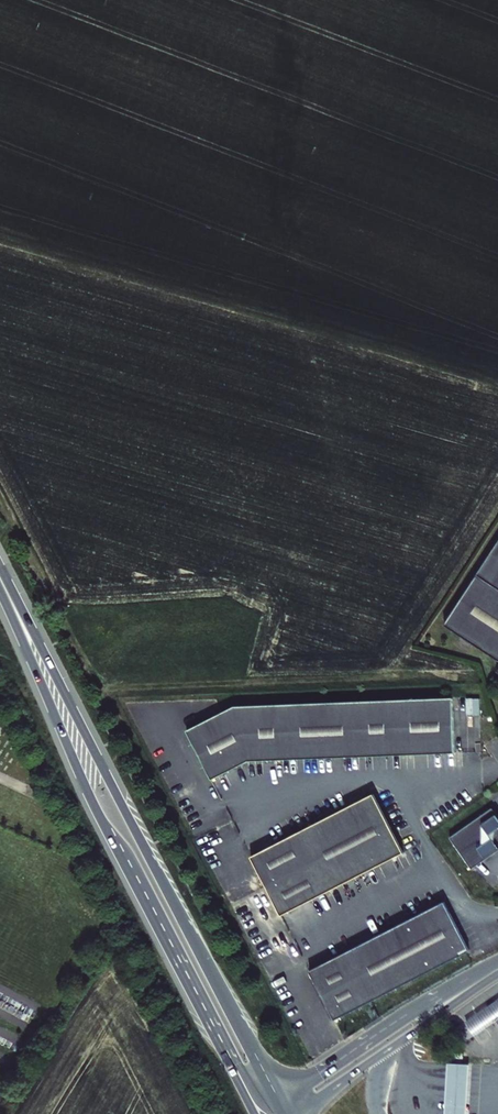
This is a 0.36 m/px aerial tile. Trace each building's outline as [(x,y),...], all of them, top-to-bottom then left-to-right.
[(446,626),(497,659),(497,545),(446,626)] [(468,698),(467,714),(479,714),(480,698),(468,698)] [(192,740),(217,789),(254,770),(453,761),(451,706),(240,715),(192,740)] [(282,915),(404,853),(379,804),(257,866),(282,915)] [(493,812),(450,841),(471,872),(497,855),(497,819),(493,812)] [(311,971),(336,1020),(471,951),(445,902),(311,971)] [(483,1009),(493,1022),(497,1029),(497,1028),(497,1010),(492,1002),(483,1009)] [(471,1037),(493,1022),(483,1009),(462,1023),(471,1037)] [(447,1063),(444,1113),(466,1113),(469,1064),(447,1063)]
